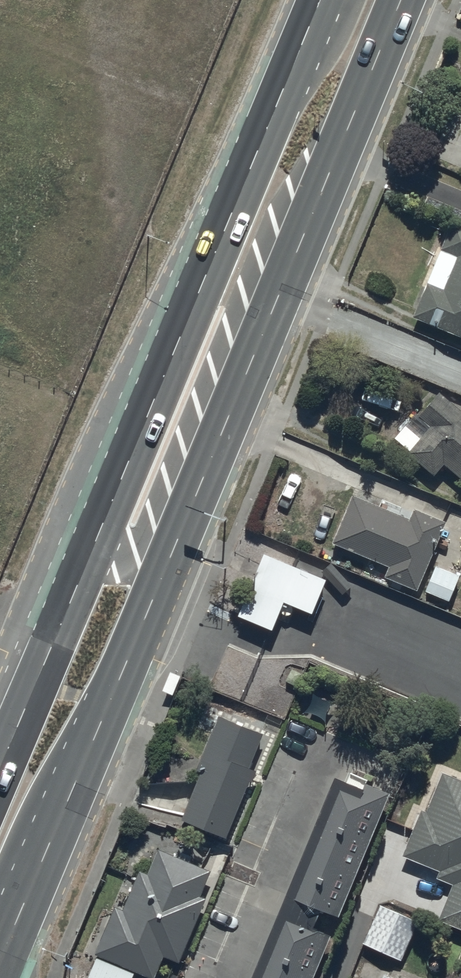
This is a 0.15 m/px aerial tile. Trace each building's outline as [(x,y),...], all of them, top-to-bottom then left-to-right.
[(460,341),(460,229),(455,226),(443,255),(458,261),(445,294),(429,288),(415,321),(460,341)] [(460,474),(460,406),(436,385),(416,408),(429,419),(406,446),(432,469),(442,457),(460,474)] [(382,571),(415,585),(444,515),(412,502),(407,512),(350,489),(330,537),(386,561),(382,571)] [(235,608),(269,622),(281,594),(309,605),(323,571),(261,545),(235,608)] [(457,571),(434,561),(423,585),(447,595),(457,571)] [(180,814),(224,832),(252,763),(248,761),(261,728),(217,710),(195,765),(199,767),(180,814)] [(437,914),(460,924),(460,775),(441,767),(425,806),(419,804),(401,851),(438,865),(434,873),(451,879),(437,914)] [(336,778),(291,889),(337,908),(388,786),(362,775),(357,786),(336,778)] [(93,949),(153,974),(162,951),(178,958),(205,893),(199,890),(210,865),(156,843),(146,868),(137,864),(121,904),(113,900),(93,949)] [(362,939),(400,955),(417,915),(379,899),(362,939)] [(254,977),(308,977),(328,928),(283,909),(254,977)] [(95,952),(84,977),(128,977),(133,968),(95,952)]
